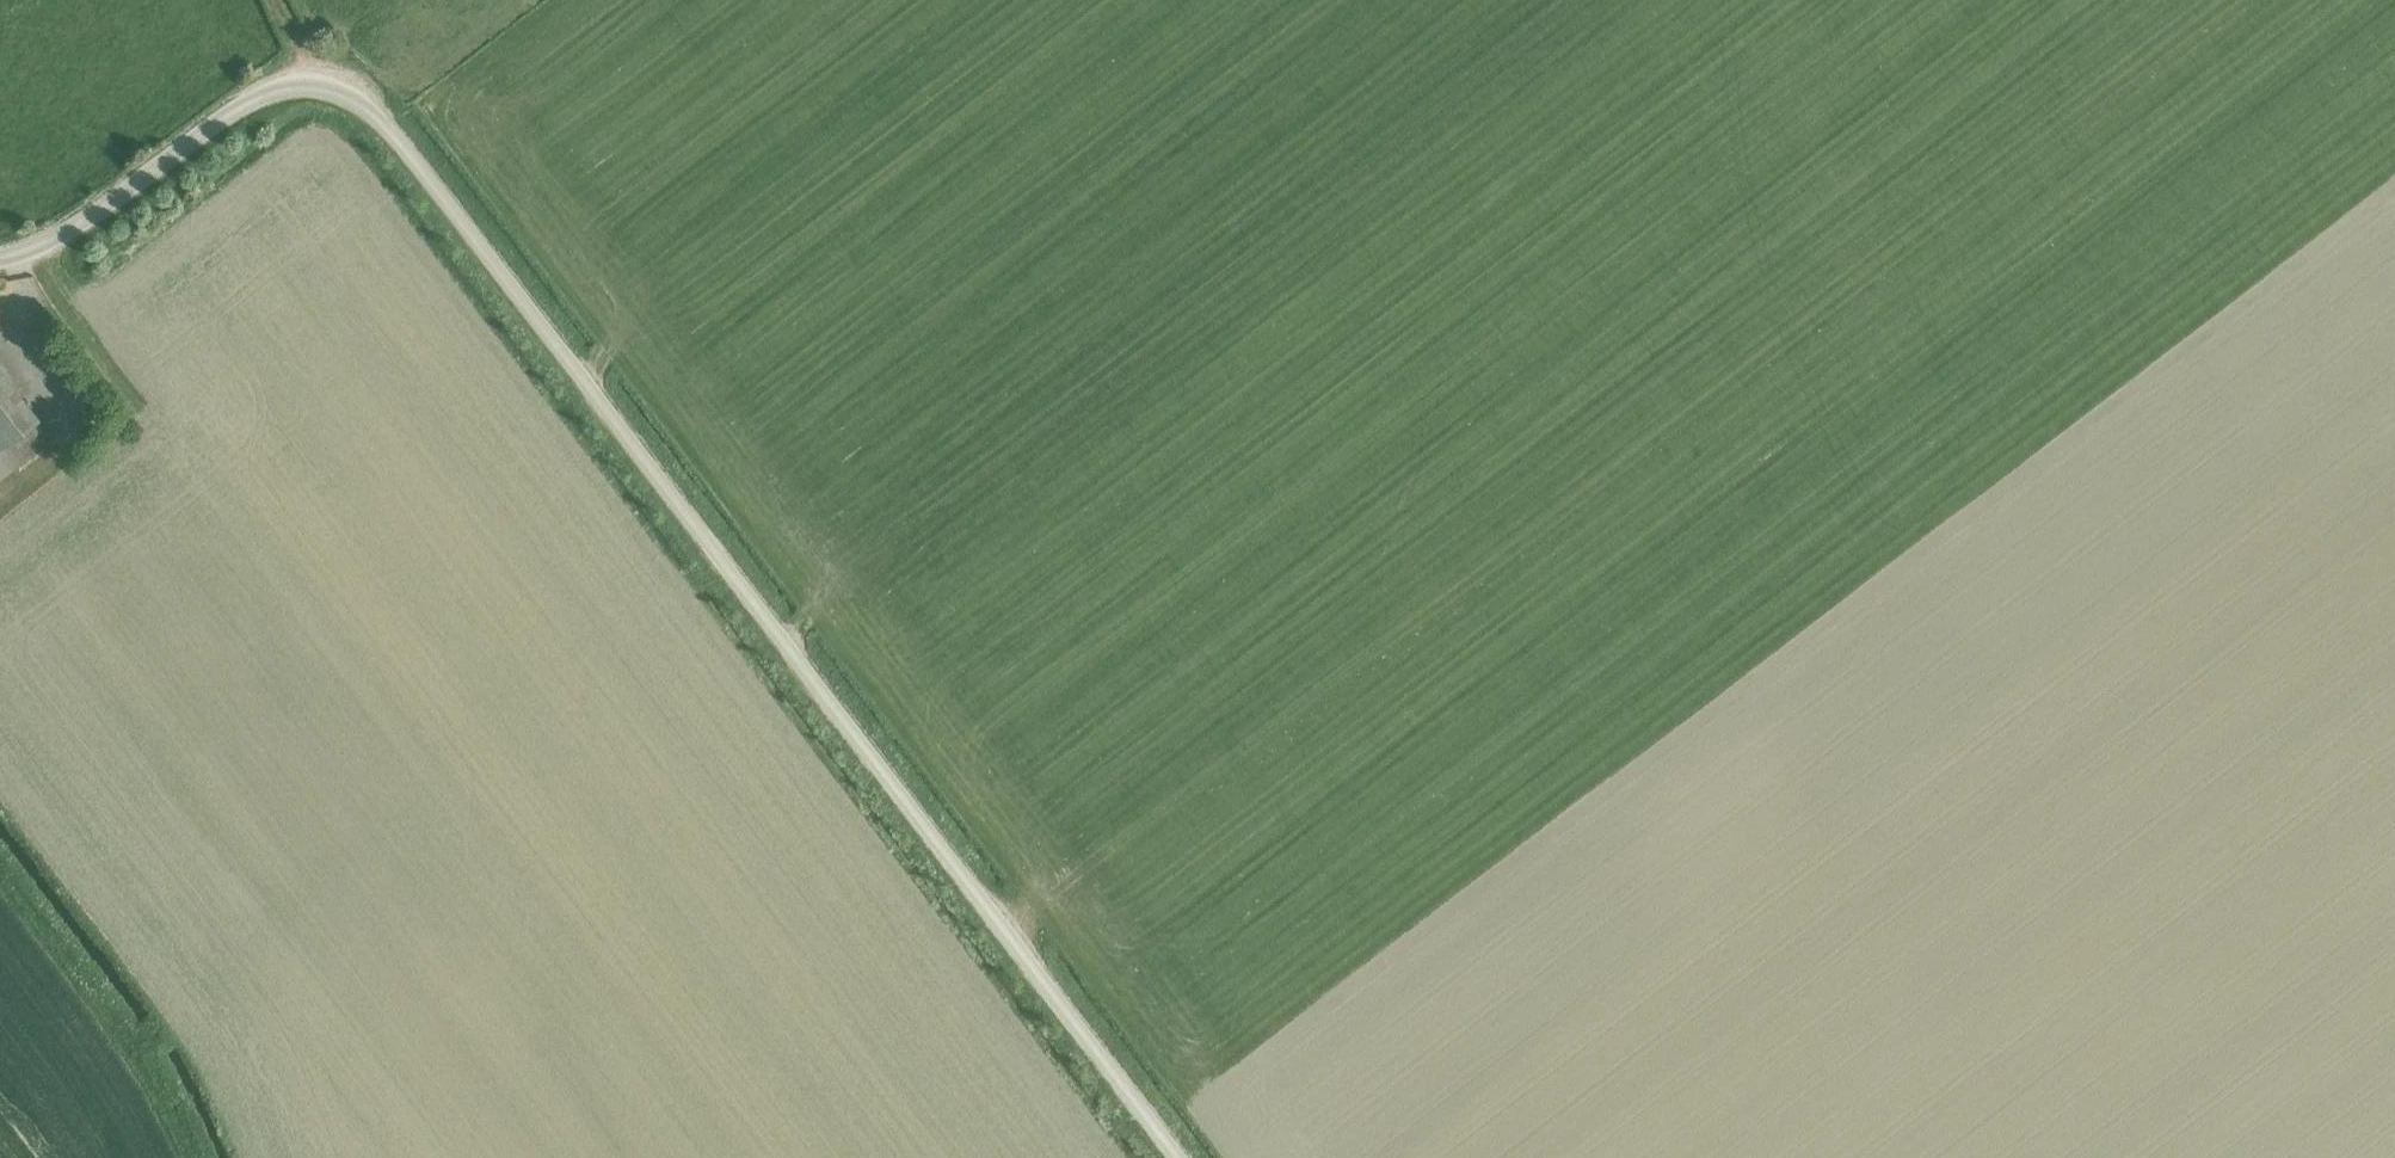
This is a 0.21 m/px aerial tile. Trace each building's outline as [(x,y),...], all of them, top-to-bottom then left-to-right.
[(52,438),(37,419),(36,420),(0,373),(0,455),(11,470),(52,438)]
